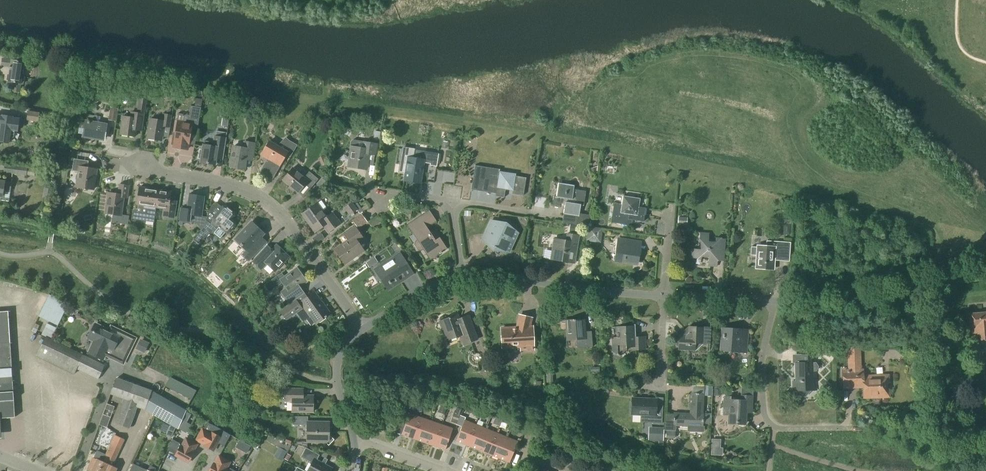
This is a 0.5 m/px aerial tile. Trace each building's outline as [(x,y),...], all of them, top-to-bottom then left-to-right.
[(23,85),(25,75),(24,75),(25,68),(22,68),(23,62),(12,61),(12,60),(2,58),(0,67),(11,68),(9,82),(13,82),(12,92),(20,93),(21,85),(23,85)] [(145,114),(147,98),(139,97),(137,113),(130,112),(129,118),(122,117),(120,134),(135,137),(136,131),(142,132),(145,114)] [(196,138),(199,118),(201,108),(191,106),(189,116),(188,123),(177,122),(175,134),(173,133),(171,144),(173,145),(173,148),(180,149),(180,148),(188,149),(190,137),(196,138)] [(116,122),(118,109),(110,107),(108,120),(116,122)] [(38,122),(39,116),(39,113),(28,111),(27,115),(26,120),(38,122)] [(103,140),(106,125),(96,123),(97,116),(81,114),(78,134),(84,135),(83,136),(103,140)] [(168,138),(172,115),(163,114),(162,121),(150,119),(147,139),(161,141),(162,137),(168,138)] [(0,115),(0,142),(8,143),(10,131),(18,132),(18,126),(24,127),(25,119),(19,119),(20,118),(3,115),(2,116),(0,115)] [(226,137),(227,133),(216,131),(216,136),(214,136),(213,142),(205,141),(204,140),(203,145),(202,150),(200,149),(198,158),(201,159),(200,163),(215,165),(216,159),(222,160),(226,137)] [(290,157),(297,145),(287,139),(282,148),(269,141),(261,154),(269,158),(267,162),(266,161),(259,172),(273,180),(281,165),(280,165),(286,155),(290,157)] [(363,142),(353,140),(351,142),(349,152),(351,155),(349,168),(365,170),(367,155),(376,156),(378,144),(363,142)] [(253,162),(256,143),(243,141),(242,148),(234,146),(230,168),(244,170),(245,160),(253,162)] [(439,153),(420,151),(419,152),(414,151),(413,160),(407,159),(406,165),(400,164),(398,172),(405,174),(404,179),(421,182),(424,163),(430,164),(430,166),(436,167),(439,153)] [(93,190),(96,169),(87,167),(88,161),(74,159),(72,171),(78,172),(76,188),(93,190)] [(42,172),(42,168),(4,163),(3,173),(35,176),(35,171),(42,172)] [(304,178),(292,168),(283,180),(298,192),(302,198),(318,179),(309,172),(304,178)] [(523,196),(526,178),(515,176),(515,174),(499,172),(498,180),(482,177),(480,191),(496,194),(495,196),(504,198),(505,190),(512,191),(512,194),(523,196)] [(315,191),(327,182),(328,178),(324,175),(312,190),(315,191)] [(1,201),(2,197),(3,190),(11,191),(12,183),(4,182),(0,181),(0,201),(1,201)] [(583,206),(586,191),(573,189),(574,186),(558,183),(556,196),(553,196),(552,205),(559,206),(560,204),(565,204),(562,223),(588,227),(586,241),(600,243),(602,229),(588,227),(590,215),(579,214),(580,205),(583,206)] [(127,199),(129,186),(119,184),(117,194),(108,192),(105,214),(121,216),(121,214),(123,198),(127,199)] [(132,210),(131,220),(142,221),(143,214),(146,214),(147,207),(156,208),(159,190),(139,187),(136,205),(136,210),(132,210)] [(159,190),(156,208),(163,209),(162,216),(174,218),(175,206),(176,202),(170,201),(171,192),(159,190)] [(201,216),(204,197),(189,194),(187,209),(181,208),(179,220),(195,223),(196,216),(201,216)] [(638,207),(639,199),(623,197),(622,205),(614,203),(611,223),(631,226),(632,220),(643,222),(645,208),(638,207)] [(317,204),(302,214),(315,232),(323,227),(328,233),(341,224),(333,212),(326,217),(323,212),(327,209),(321,201),(317,204)] [(354,205),(352,202),(344,208),(348,214),(342,218),(345,222),(351,218),(350,216),(356,211),(358,214),(363,211),(357,203),(354,205)] [(234,216),(234,213),(225,206),(223,207),(215,216),(209,210),(206,220),(205,227),(194,240),(198,243),(211,233),(220,240),(227,231),(227,232),(230,231),(235,225),(235,222),(231,219),(234,216)] [(358,229),(367,222),(361,213),(352,220),(358,229)] [(121,214),(121,216),(120,223),(127,224),(129,216),(121,214)] [(421,251),(424,250),(430,259),(432,258),(435,259),(436,256),(446,249),(439,239),(435,241),(426,229),(419,217),(408,225),(418,240),(415,242),(414,245),(417,251),(421,251)] [(507,253),(517,232),(506,222),(492,220),(482,242),(493,251),(507,253)] [(253,257),(253,256),(260,249),(254,243),(263,233),(252,223),(235,240),(246,250),(241,254),(249,262),(253,257)] [(344,264),(363,250),(359,243),(364,239),(355,226),(343,234),(348,242),(335,251),(344,264)] [(715,241),(708,240),(709,234),(699,233),(698,250),(692,249),(691,258),(708,260),(707,266),(717,266),(717,261),(723,262),(724,239),(716,238),(715,241)] [(574,263),(578,236),(567,234),(566,241),(553,239),(550,260),(574,263)] [(636,264),(639,243),(619,240),(616,261),(636,264)] [(757,246),(757,247),(750,247),(750,255),(757,256),(756,268),(773,269),(773,260),(782,261),(784,242),(766,241),(766,247),(757,246)] [(273,271),(288,256),(277,245),(266,258),(260,252),(251,261),(261,271),(267,265),(273,271)] [(515,253),(512,259),(518,262),(521,256),(515,253)] [(388,289),(412,274),(399,254),(376,270),(388,289)] [(288,303),(296,298),(304,292),(300,286),(306,282),(297,269),(281,280),(286,288),(280,292),(288,303)] [(276,276),(264,285),(269,292),(281,283),(279,281),(281,280),(284,277),(281,273),(276,276)] [(314,293),(300,303),(296,298),(288,303),(289,304),(279,311),(286,321),(304,308),(310,317),(310,316),(315,323),(325,316),(326,318),(330,314),(324,305),(323,306),(314,293)] [(42,332),(57,339),(72,303),(52,295),(34,338),(39,340),(42,332)] [(10,342),(8,311),(0,312),(0,418),(14,417),(10,342)] [(970,314),(971,327),(970,327),(972,345),(985,344),(985,313),(970,314)] [(531,327),(533,317),(518,314),(515,328),(501,328),(502,348),(520,347),(520,350),(534,350),(533,327),(531,327)] [(478,340),(469,315),(459,318),(457,315),(440,321),(447,340),(459,336),(463,345),(478,340)] [(586,332),(585,320),(575,320),(564,320),(566,341),(576,340),(577,348),(592,347),(591,331),(586,332)] [(115,334),(96,325),(90,339),(94,341),(88,354),(102,360),(108,348),(113,350),(115,347),(128,354),(135,339),(117,330),(115,334)] [(634,337),(634,326),(616,327),(616,337),(611,337),(612,352),(620,357),(621,355),(626,351),(626,348),(632,348),(632,351),(646,350),(645,337),(634,337)] [(709,344),(710,328),(688,327),(688,334),(686,336),(679,336),(678,350),(694,351),(695,344),(709,344)] [(744,353),(746,329),(724,328),(723,352),(744,353)] [(98,380),(105,366),(45,337),(36,356),(74,375),(76,369),(98,380)] [(141,339),(136,349),(145,354),(150,343),(141,339)] [(861,363),(860,347),(846,348),(847,363),(851,363),(851,371),(842,371),(843,387),(863,387),(863,398),(889,396),(888,376),(863,377),(863,370),(857,371),(857,362),(861,363)] [(812,371),(812,363),(815,363),(815,355),(801,355),(801,363),(795,363),(795,381),(792,381),(792,390),(816,389),(816,371),(812,371)] [(599,366),(590,366),(591,374),(600,374),(599,366)] [(158,419),(163,421),(175,428),(178,429),(183,418),(186,411),(152,390),(117,378),(111,395),(124,399),(115,424),(130,428),(137,408),(145,411),(159,419),(158,419)] [(313,412),(313,396),(303,396),(304,388),(284,388),(284,402),(292,402),(291,411),(313,412)] [(751,409),(752,396),(752,390),(742,389),(741,395),(741,400),(730,400),(730,397),(724,397),(723,408),(721,408),(721,415),(729,416),(728,423),(745,424),(745,415),(746,409),(751,409)] [(703,427),(703,415),(703,414),(702,414),(703,394),(690,393),(689,408),(690,408),(690,414),(673,413),(673,415),(673,426),(687,426),(687,433),(704,433),(704,427),(703,427)] [(632,398),(631,415),(644,415),(644,423),(647,423),(662,424),(662,409),(656,409),(656,399),(652,399),(632,398)] [(113,429),(118,407),(109,405),(100,442),(110,444),(113,429)] [(444,415),(447,407),(441,405),(438,413),(444,415)] [(402,411),(397,424),(404,427),(402,435),(412,439),(420,417),(417,416),(409,413),(402,411)] [(250,414),(249,422),(263,424),(263,416),(250,414)] [(467,446),(475,425),(464,420),(465,418),(460,415),(456,425),(462,427),(456,441),(467,446)] [(431,421),(420,417),(412,439),(423,442),(431,421)] [(183,420),(179,427),(187,432),(191,424),(183,420)] [(431,421),(423,442),(433,446),(441,424),(431,421)] [(328,446),(334,440),(329,434),(329,422),(307,422),(307,442),(325,442),(328,446)] [(441,424),(433,446),(445,450),(453,429),(441,424)] [(171,437),(175,428),(169,425),(166,433),(165,435),(171,437)] [(202,429),(196,440),(204,444),(204,445),(213,451),(219,441),(225,444),(224,446),(231,435),(214,425),(210,433),(202,429)] [(477,450),(486,429),(475,425),(467,446),(477,450)] [(663,446),(664,428),(654,427),(653,440),(658,441),(658,445),(663,446)] [(488,454),(496,433),(486,429),(477,450),(488,454)] [(498,458),(507,437),(496,433),(488,454),(498,458)] [(282,461),(287,452),(291,443),(269,434),(266,440),(279,448),(273,457),(282,461)] [(88,470),(115,470),(117,469),(112,467),(112,466),(124,439),(115,435),(106,455),(97,451),(94,459),(93,459),(88,470)] [(256,441),(252,448),(256,450),(264,437),(260,435),(256,441)] [(509,463),(518,442),(507,437),(498,458),(509,463)] [(173,439),(168,450),(176,455),(175,455),(188,462),(194,453),(192,452),(197,444),(186,438),(182,445),(179,444),(180,443),(173,439)] [(722,455),(723,447),(720,447),(721,439),(712,439),(711,454),(722,455)] [(332,468),(317,460),(319,455),(306,448),(301,457),(312,463),(307,470),(331,470),(332,468)] [(209,470),(235,470),(230,468),(229,470),(226,469),(230,462),(219,456),(214,464),(213,464),(209,470)]
